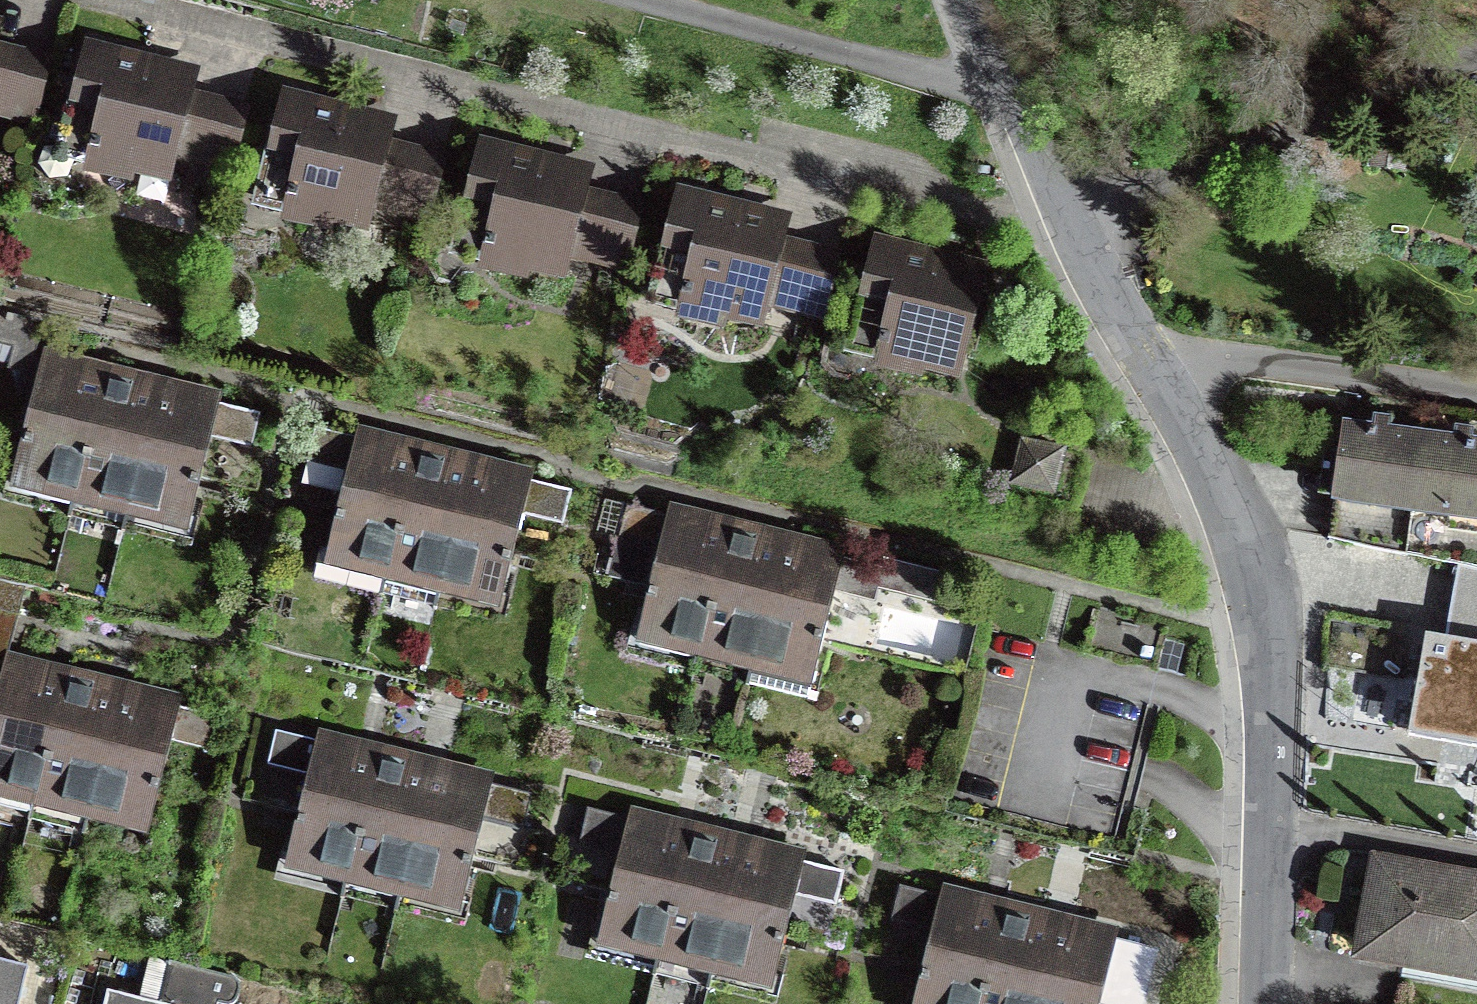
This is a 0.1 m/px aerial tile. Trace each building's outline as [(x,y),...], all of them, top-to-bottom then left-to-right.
[(0,41),(0,137),(29,143),(48,51),(0,41)] [(240,105),(108,73),(89,151),(221,183),(240,105)] [(432,146),(296,117),(277,206),(413,235),(432,146)] [(624,197),(469,169),(454,253),(609,281),(624,197)] [(823,251),(687,218),(668,297),(804,330),(823,251)] [(879,265),(867,262),(850,340),(967,366),(984,287),(879,265)] [(13,494),(73,509),(106,373),(46,358),(13,494)] [(160,386),(106,373),(73,509),(127,522),(160,386)] [(221,402),(160,386),(127,522),(188,537),(221,402)] [(1333,501),(1347,503),(1410,512),(1421,435),(1344,424),(1333,501)] [(321,574),(381,589),(416,453),(315,427),(302,480),(342,490),(321,574)] [(1421,435),(1410,512),(1347,503),(1341,543),(1476,563),(1476,443),(1421,435)] [(1076,451),(1024,436),(1008,489),(1060,504),(1076,451)] [(469,466),(416,453),(381,589),(436,602),(469,466)] [(530,481),(469,466),(436,602),(497,617),(530,481)] [(631,651),(692,667),(726,529),(624,504),(615,540),(656,550),(631,651)] [(779,544),(726,529),(692,667),(746,680),(779,544)] [(840,559),(779,544),(746,680),(807,695),(840,559)] [(937,590),(941,562),(845,550),(841,578),(937,590)] [(1455,583),(1444,639),(1476,645),(1476,587),(1455,583)] [(1168,631),(1096,612),(1086,648),(1158,667),(1168,631)] [(1411,637),(1386,749),(1476,769),(1476,652),(1411,637)] [(32,810),(66,674),(5,659),(0,681),(0,802),(32,810)] [(120,687),(66,674),(32,810),(86,823),(120,687)] [(181,702),(120,687),(86,823),(147,838),(181,702)] [(285,875),(345,891),(381,756),(278,729),(269,763),(312,774),(285,875)] [(434,768),(381,756),(345,891),(400,904),(434,768)] [(495,783),(434,768),(400,904),(461,919),(495,783)] [(595,953),(656,967),(688,832),(586,807),(578,840),(619,850),(595,953)] [(743,845),(688,832),(656,967),(709,980),(743,845)] [(804,860),(743,845),(709,980),(770,995),(804,860)] [(1370,857),(1349,964),(1476,989),(1476,878),(1370,857)] [(1001,911),(941,896),(914,1003),(978,1003),(1001,911)] [(1001,911),(978,1003),(1035,1003),(1054,925),(1001,911)] [(1054,925),(1035,1003),(1099,1003),(1105,1003),(1141,1003),(1155,949),(1054,925)] [(0,963),(0,1003),(28,1003),(36,973),(0,963)] [(109,992),(106,1003),(150,1003),(109,992)]
